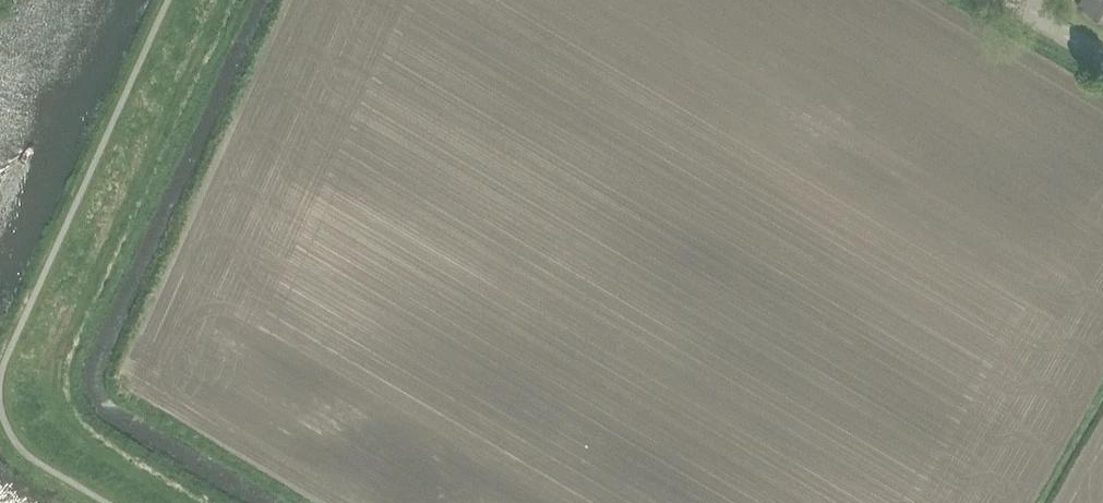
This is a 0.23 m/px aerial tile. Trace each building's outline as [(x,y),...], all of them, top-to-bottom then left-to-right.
[(1079,3),(1102,17),(1102,0),(1081,0),(1079,3)]
